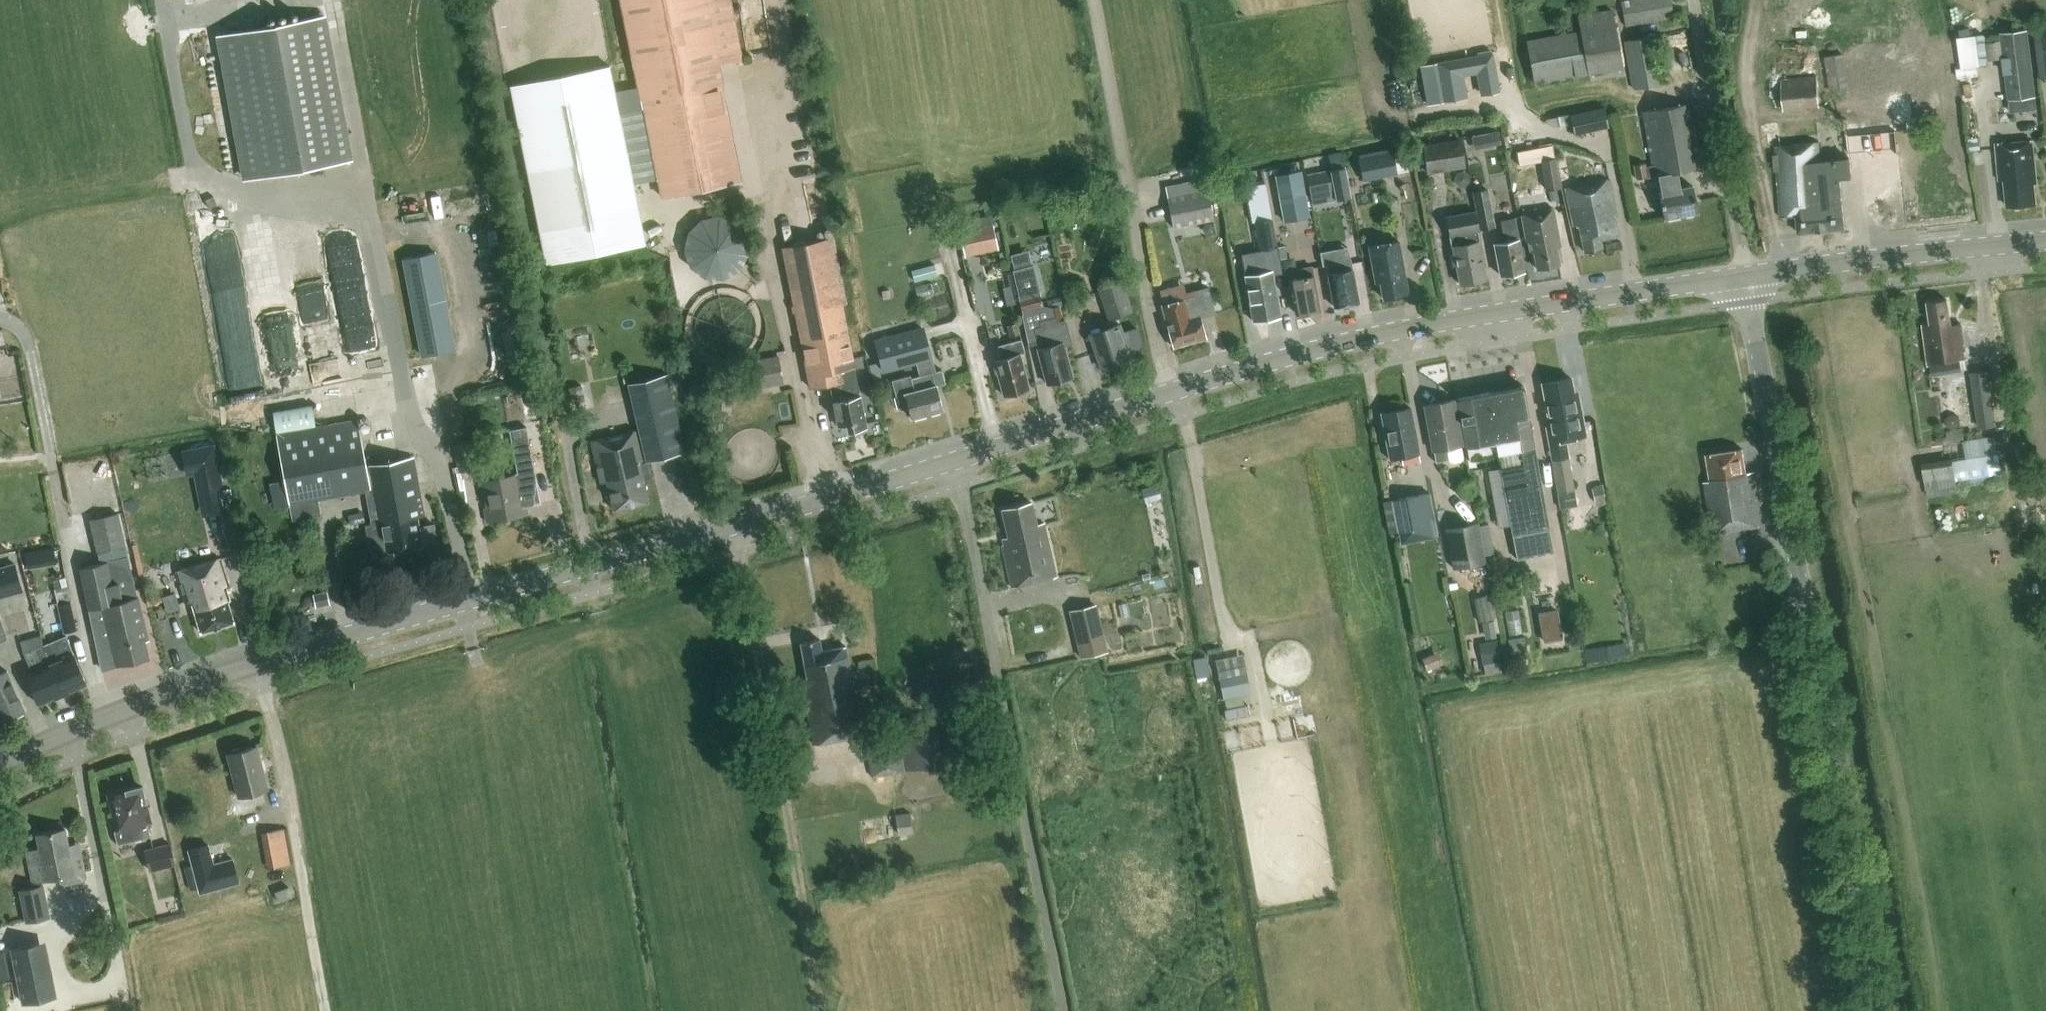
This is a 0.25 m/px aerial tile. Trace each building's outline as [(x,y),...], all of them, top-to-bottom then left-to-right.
[(744,180),(720,64),(744,59),(732,0),(619,0),(637,85),(642,107),(660,198),(744,180)] [(1671,0),(1624,0),(1621,1),(1625,27),(1674,19),(1671,0)] [(1534,83),(1621,67),(1610,9),(1578,15),(1580,29),(1525,39),(1534,83)] [(353,159),(326,15),(216,35),(243,180),(353,159)] [(2000,33),(2007,99),(2035,96),(2027,29),(2000,33)] [(1958,34),(1965,75),(1986,71),(1979,31),(1958,34)] [(2039,77),(2045,76),(2045,32),(2034,33),(2039,77)] [(1653,35),(1623,41),(1633,89),(1662,84),(1653,35)] [(1493,52),(1436,62),(1443,102),(1467,98),(1464,75),(1476,73),(1480,95),(1500,92),(1493,52)] [(1849,90),(1851,105),(1875,101),(1871,84),(1850,88),(1843,53),(1824,57),(1830,93),(1849,90)] [(511,84),(547,262),(647,242),(621,111),(642,107),(637,85),(616,89),(611,64),(511,84)] [(1821,107),(1820,74),(1782,76),(1784,109),(1821,107)] [(1664,219),(1698,213),(1693,186),(1679,188),(1676,172),(1701,167),(1689,104),(1642,112),(1652,166),(1646,167),(1645,163),(1634,165),(1636,180),(1659,176),(1662,192),(1658,192),(1664,219)] [(1604,107),(1570,114),(1569,113),(1557,116),(1559,126),(1572,123),(1574,134),(1608,127),(1604,107)] [(1839,179),(1852,177),(1850,159),(1819,162),(1818,143),(1780,144),(1777,122),(1758,125),(1762,149),(1775,147),(1775,155),(1773,155),(1774,172),(1777,172),(1780,217),(1796,216),(1798,233),(1844,229),(1839,179)] [(1502,129),(1475,131),(1476,145),(1503,144),(1502,129)] [(1423,145),(1427,173),(1465,167),(1461,139),(1423,145)] [(2033,183),(2036,183),(2032,140),(1996,144),(1999,180),(2004,179),(2007,206),(2035,204),(2033,183)] [(1714,143),(1698,146),(1702,167),(1718,164),(1714,143)] [(1388,147),(1358,153),(1363,180),(1396,173),(1392,151),(1389,152),(1388,147)] [(1541,160),(1546,190),(1561,187),(1555,157),(1541,160)] [(1313,164),(1318,193),(1334,190),(1335,198),(1349,196),(1344,166),(1342,167),(1341,159),(1313,164)] [(1202,179),(1165,186),(1173,228),(1213,220),(1207,190),(1218,188),(1213,163),(1200,166),(1202,179)] [(1301,170),(1275,175),(1284,221),(1310,215),(1301,170)] [(1470,181),(1468,174),(1464,171),(1458,172),(1454,178),(1455,183),(1460,187),(1466,186),(1470,181)] [(1601,240),(1618,236),(1614,216),(1616,216),(1609,180),(1566,189),(1573,227),(1579,226),(1584,252),(1602,248),(1601,240)] [(1480,230),(1495,227),(1488,189),(1473,192),(1480,230)] [(1557,247),(1561,246),(1554,209),(1521,216),(1526,242),(1528,242),(1530,253),(1533,252),(1536,269),(1560,264),(1557,247)] [(1446,218),(1450,235),(1453,254),(1451,255),(1453,266),(1456,266),(1460,284),(1485,279),(1477,233),(1479,232),(1475,212),(1446,218)] [(740,274),(742,218),(689,216),(687,272),(740,274)] [(1272,218),(1253,221),(1259,251),(1278,247),(1272,218)] [(1524,271),(1515,226),(1514,218),(1500,220),(1505,243),(1494,245),(1500,276),(1524,271)] [(965,257),(998,249),(992,222),(959,230),(965,257)] [(856,368),(854,357),(843,304),(847,303),(833,237),(783,247),(811,389),(829,385),(838,426),(848,424),(849,432),(867,428),(860,395),(855,368),(856,368)] [(1408,294),(1398,242),(1369,247),(1375,282),(1380,281),(1383,299),(1408,294)] [(1351,260),(1349,260),(1347,247),(1320,252),(1322,265),(1326,264),(1329,278),(1328,281),(1330,284),(1334,306),(1358,302),(1351,260)] [(436,252),(403,258),(422,356),(455,350),(436,252)] [(1100,263),(1105,279),(1121,274),(1116,258),(1100,263)] [(935,264),(911,270),(915,281),(938,275),(935,264)] [(1040,290),(1033,265),(1012,271),(1019,295),(1018,295),(1023,314),(1022,314),(1028,342),(1037,339),(1039,348),(1038,349),(1047,384),(1051,383),(1054,384),(1060,382),(1061,380),(1072,377),(1064,346),(1071,344),(1065,321),(1063,321),(1060,306),(1044,310),(1039,290),(1040,290)] [(1296,314),(1320,309),(1312,267),(1288,271),(1290,283),(1289,286),(1290,293),(1292,295),(1296,314)] [(1253,322),(1280,317),(1271,271),(1245,276),(1253,322)] [(1122,277),(1096,286),(1108,320),(1133,311),(1122,277)] [(219,285),(223,356),(254,354),(250,283),(219,285)] [(1200,318),(1216,314),(1208,287),(1194,291),(1195,296),(1162,305),(1167,324),(1173,347),(1206,338),(1200,318)] [(1928,365),(1966,359),(1961,324),(1951,325),(1947,300),(1927,303),(1930,324),(1922,325),(1928,365)] [(1010,337),(1020,334),(1017,323),(1007,326),(1010,337)] [(1114,365),(1131,359),(1129,352),(1137,349),(1141,346),(1141,341),(1136,328),(1122,333),(1120,325),(1090,334),(1101,369),(1102,368),(1106,370),(1112,368),(1114,365)] [(916,363),(920,377),(912,379),(910,375),(892,380),(896,397),(904,394),(911,418),(943,409),(936,386),(945,384),(941,370),(931,373),(927,360),(930,359),(921,328),(875,341),(884,372),(916,363)] [(1025,353),(1021,339),(996,346),(999,359),(994,360),(1004,395),(1029,389),(1020,354),(1025,353)] [(746,361),(751,389),(783,383),(778,355),(746,361)] [(869,364),(874,381),(882,379),(877,362),(869,364)] [(1970,373),(1978,427),(1995,424),(1987,370),(1970,373)] [(652,477),(648,461),(686,453),(667,374),(628,384),(639,430),(591,441),(600,483),(607,481),(613,510),(649,502),(643,479),(652,477)] [(1548,444),(1563,441),(1563,440),(1581,437),(1583,434),(1583,430),(1582,422),(1583,422),(1579,400),(1575,400),(1571,378),(1542,383),(1548,420),(1544,421),(1548,444)] [(1553,552),(1549,529),(1524,391),(1527,390),(1526,385),(1457,399),(1466,448),(1495,442),(1517,559),(1553,552)] [(1432,450),(1433,450),(1435,462),(1449,459),(1454,462),(1460,461),(1463,457),(1461,445),(1462,445),(1454,399),(1424,405),(1432,450)] [(1389,458),(1419,453),(1411,408),(1381,414),(1389,458)] [(435,522),(419,525),(418,517),(424,516),(413,458),(367,466),(357,419),(276,434),(293,521),(320,515),(318,499),(365,491),(375,543),(386,541),(388,553),(423,546),(439,543),(435,522)] [(1955,485),(1955,487),(2000,481),(1994,438),(1949,444),(1951,459),(1922,463),(1925,489),(1955,485)] [(453,444),(459,472),(475,469),(469,441),(453,444)] [(198,493),(224,488),(215,444),(181,450),(187,476),(194,475),(198,493)] [(1712,532),(1762,524),(1753,473),(1746,474),(1742,451),(1739,451),(1739,450),(1709,455),(1706,456),(1710,482),(1704,483),(1712,532)] [(1551,461),(1560,508),(1577,505),(1569,458),(1552,461),(1551,461)] [(488,522),(527,514),(519,474),(480,482),(488,522)] [(1162,498),(1158,485),(1141,489),(1145,503),(1162,498)] [(1436,524),(1430,492),(1383,501),(1389,534),(1436,524)] [(1003,538),(1006,553),(1004,553),(1012,587),(1056,577),(1044,523),(1036,524),(1031,503),(1002,510),(1008,537),(1003,538)] [(363,512),(348,515),(350,525),(365,522),(363,512)] [(145,641),(149,640),(138,596),(136,596),(118,513),(90,519),(97,553),(98,553),(100,563),(80,568),(102,669),(149,657),(145,641)] [(1700,531),(1699,521),(1685,522),(1686,533),(1700,531)] [(1445,528),(1452,568),(1484,563),(1483,556),(1478,526),(1478,523),(1445,528)] [(1478,526),(1483,556),(1494,554),(1489,524),(1478,526)] [(29,549),(29,564),(56,562),(56,547),(29,549)] [(201,633),(234,623),(228,600),(230,600),(226,588),(229,587),(220,558),(176,571),(186,606),(193,604),(201,633)] [(23,591),(15,563),(0,567),(0,597),(23,591)] [(1490,619),(1490,618),(1495,617),(1491,595),(1474,598),(1478,621),(1490,619)] [(77,629),(71,601),(58,604),(64,632),(77,629)] [(1096,604),(1068,610),(1080,658),(1108,651),(1096,604)] [(1556,610),(1539,613),(1544,641),(1561,638),(1556,610)] [(1513,656),(1531,651),(1526,633),(1509,637),(1513,656)] [(20,640),(23,653),(31,672),(26,674),(38,704),(63,694),(43,646),(43,645),(40,634),(20,640)] [(65,636),(48,643),(43,645),(43,646),(63,694),(86,684),(73,654),(65,636)] [(873,777),(942,764),(937,730),(899,737),(896,723),(864,730),(855,680),(852,680),(846,646),(823,651),(820,639),(801,643),(807,677),(802,678),(814,744),(865,735),(873,777)] [(1497,640),(1478,643),(1482,664),(1500,662),(1497,640)] [(1437,652),(1422,658),(1428,672),(1443,666),(1437,652)] [(1217,661),(1223,692),(1248,687),(1242,656),(1217,661)] [(0,675),(0,715),(2,720),(2,721),(25,711),(24,710),(6,672),(0,675)] [(237,797),(267,789),(256,746),(240,750),(238,748),(231,750),(230,753),(227,754),(237,797)] [(147,823),(152,822),(142,785),(108,794),(117,831),(115,832),(118,845),(151,836),(147,823)] [(914,831),(910,812),(895,815),(899,834),(914,831)] [(291,864),(284,828),(267,831),(274,867),(291,864)] [(81,854),(71,856),(66,829),(36,835),(39,849),(26,851),(32,883),(61,877),(62,881),(66,883),(82,880),(84,877),(84,874),(85,874),(81,854)] [(170,843),(144,850),(150,871),(176,864),(170,843)] [(213,864),(208,845),(189,849),(200,892),(239,882),(233,859),(213,864)] [(19,890),(26,922),(50,917),(44,885),(19,890)] [(278,902),(292,897),(288,887),(275,892),(278,902)] [(11,949),(23,1004),(49,999),(37,943),(11,949)] [(13,977),(7,951),(0,953),(0,980),(13,977)]
